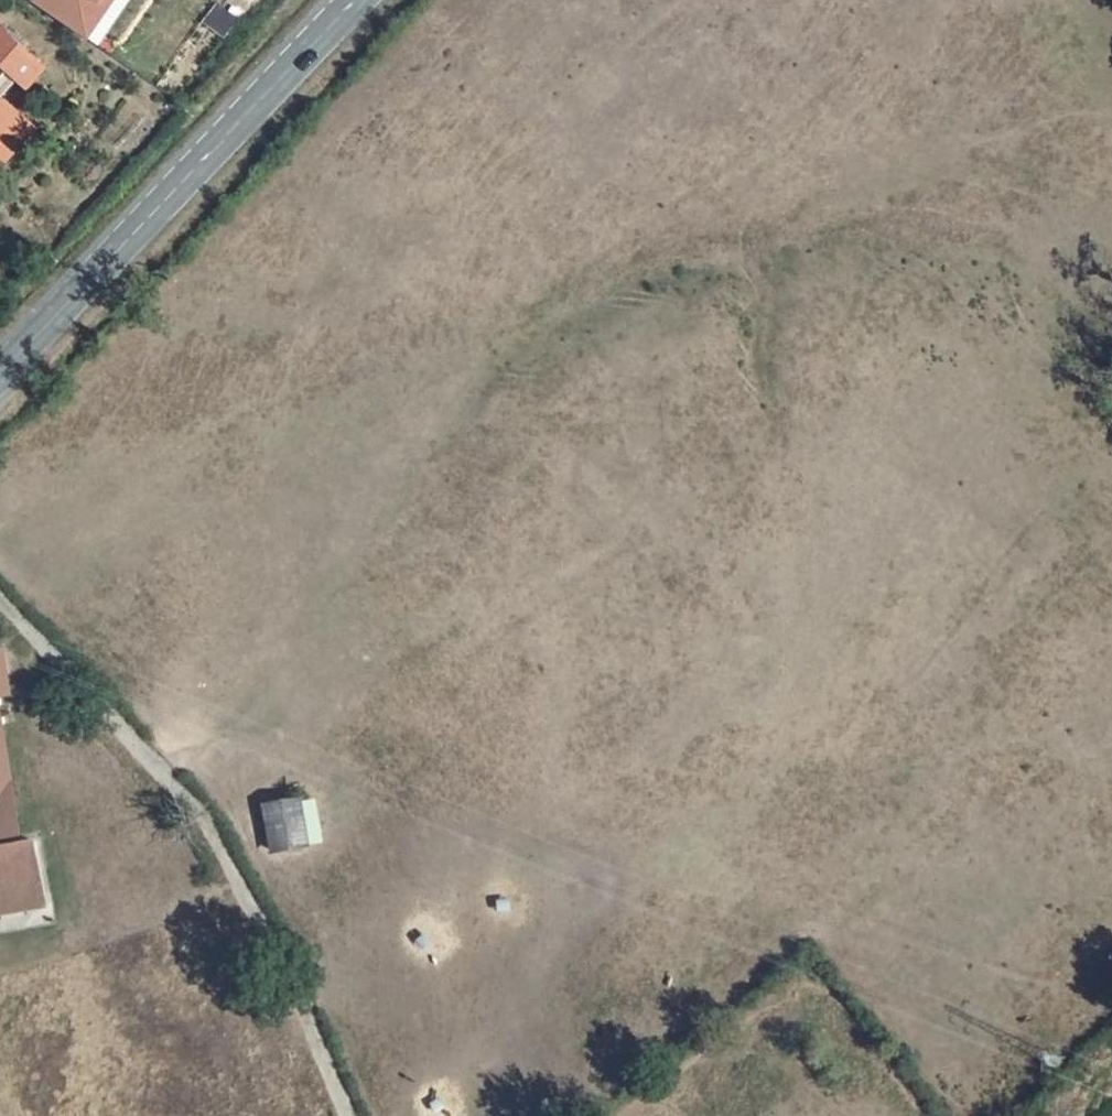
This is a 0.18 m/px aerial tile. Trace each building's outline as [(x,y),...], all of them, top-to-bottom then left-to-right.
[(83,40),(113,0),(28,0),(83,40)] [(1,67),(25,89),(27,90),(45,70),(0,30),(0,68),(1,67)] [(0,169),(35,130),(11,108),(7,104),(4,108),(0,105),(0,169)] [(60,898),(50,834),(31,837),(30,831),(37,830),(37,829),(14,686),(26,684),(20,644),(0,647),(0,907),(60,898)] [(300,800),(264,807),(272,853),(308,846),(300,800)]
